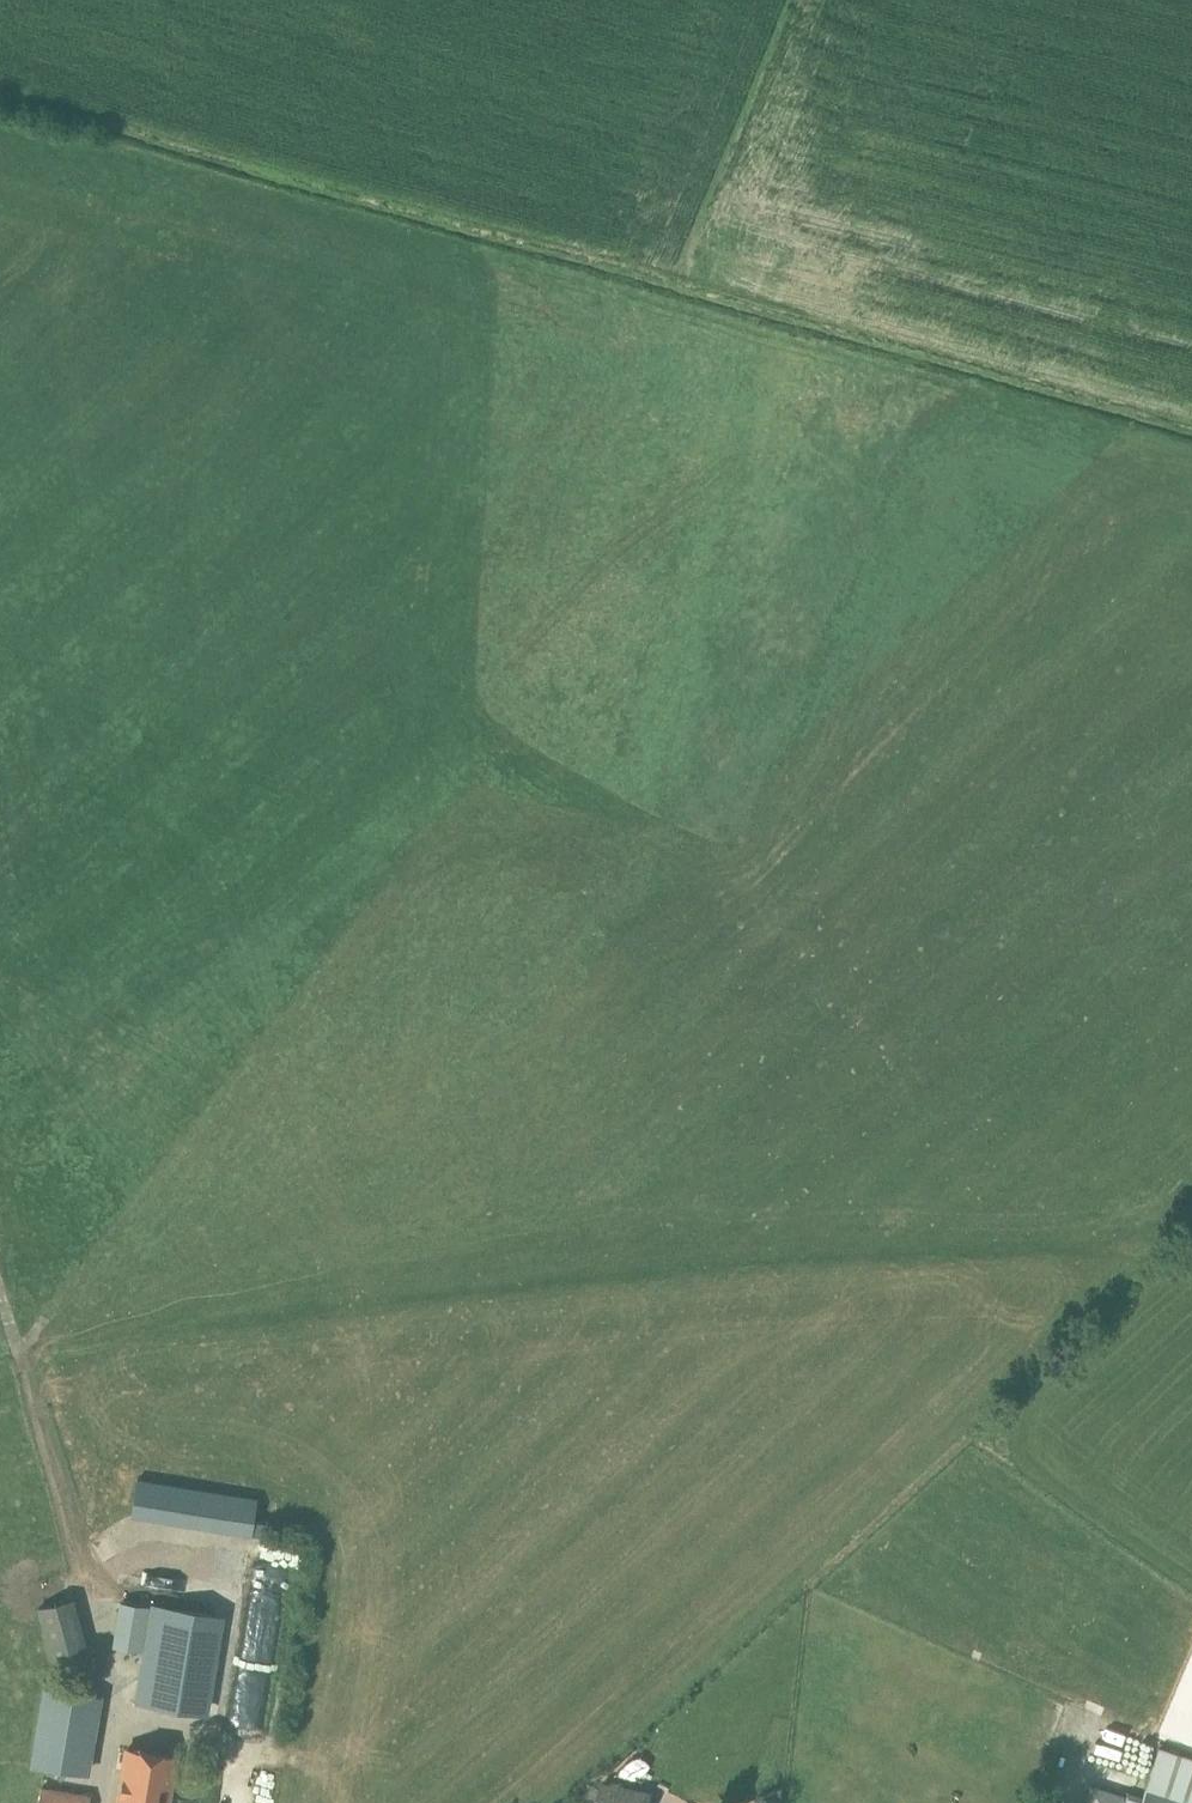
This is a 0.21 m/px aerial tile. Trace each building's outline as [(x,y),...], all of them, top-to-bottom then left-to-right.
[(88,1532),(100,1558),(209,1508),(197,1482),(88,1532)] [(36,1611),(51,1665),(90,1654),(75,1600),(36,1611)] [(115,1646),(142,1650),(149,1608),(122,1603),(115,1646)] [(197,1713),(213,1616),(151,1605),(135,1703),(197,1713)] [(45,1688),(32,1765),(85,1774),(98,1697),(45,1688)] [(1146,1788),(1191,1802),(1191,1757),(1160,1746),(1146,1788)] [(175,1757),(127,1748),(118,1802),(167,1802),(175,1757)] [(198,1768),(215,1768),(215,1751),(198,1751),(198,1768)] [(1101,1768),(1127,1775),(1131,1761),(1105,1754),(1101,1768)] [(91,1796),(41,1787),(39,1802),(90,1802),(91,1796)] [(1146,1788),(1141,1802),(1191,1802),(1146,1788)] [(596,1802),(647,1802),(648,1800),(599,1789),(596,1802)]
